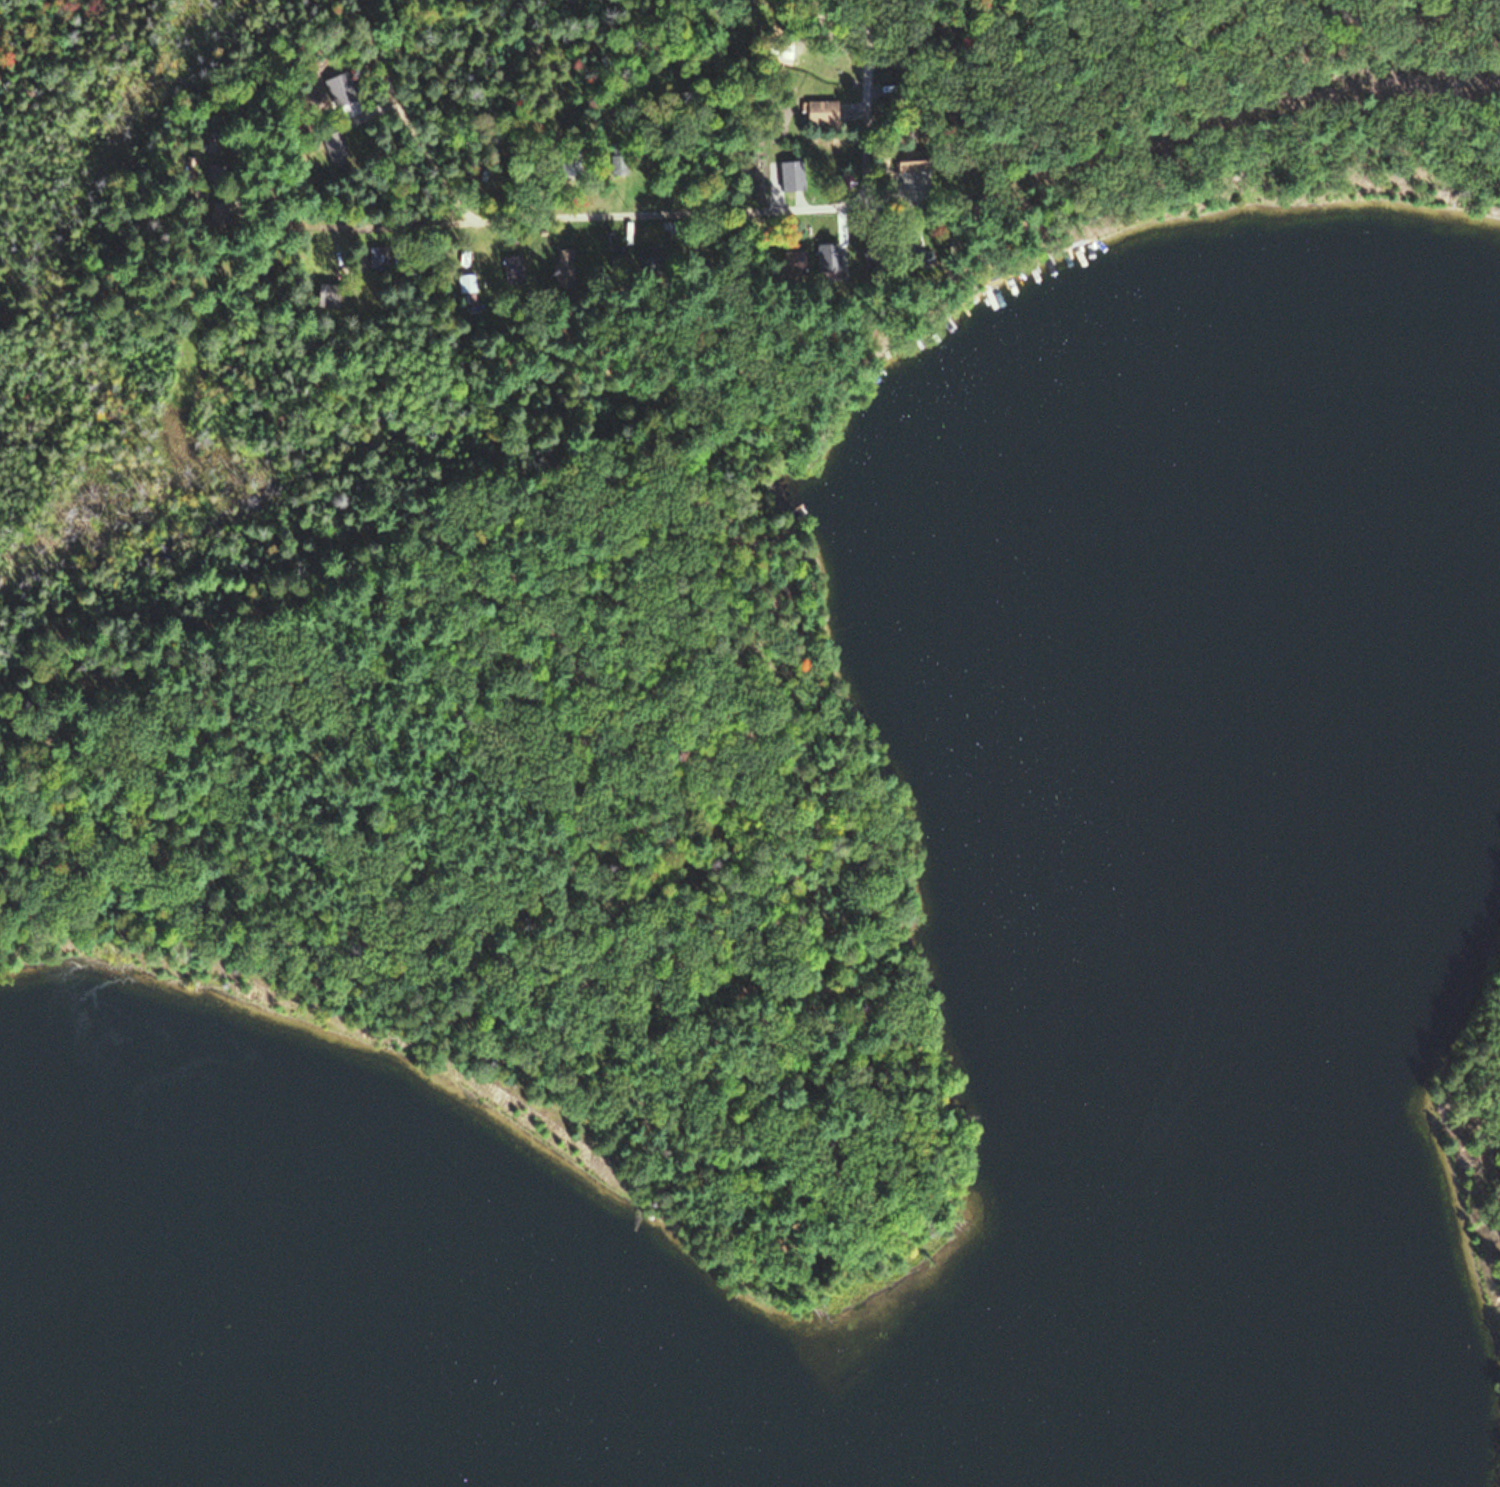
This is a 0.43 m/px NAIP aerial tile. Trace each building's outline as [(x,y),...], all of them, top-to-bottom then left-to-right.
[(834,100),(803,100),(803,124),(834,124),(834,100)] [(343,157),(338,129),(319,132),(323,160),(343,157)] [(890,171),(924,171),(924,151),(890,151),(890,171)] [(800,191),(799,158),(776,159),(777,191),(800,191)] [(836,243),(813,243),(813,272),(836,272),(836,243)] [(624,245),(609,246),(609,272),(624,272),(624,245)] [(659,248),(634,248),(634,272),(659,272),(659,248)] [(567,249),(553,249),(553,264),(547,264),(547,280),(567,280),(567,249)] [(778,269),(800,269),(800,252),(778,252),(778,269)] [(502,256),(502,284),(520,284),(520,256),(502,256)] [(454,274),(454,293),(472,293),(472,274),(454,274)] [(311,307),(332,307),(332,283),(311,283),(311,307)]
